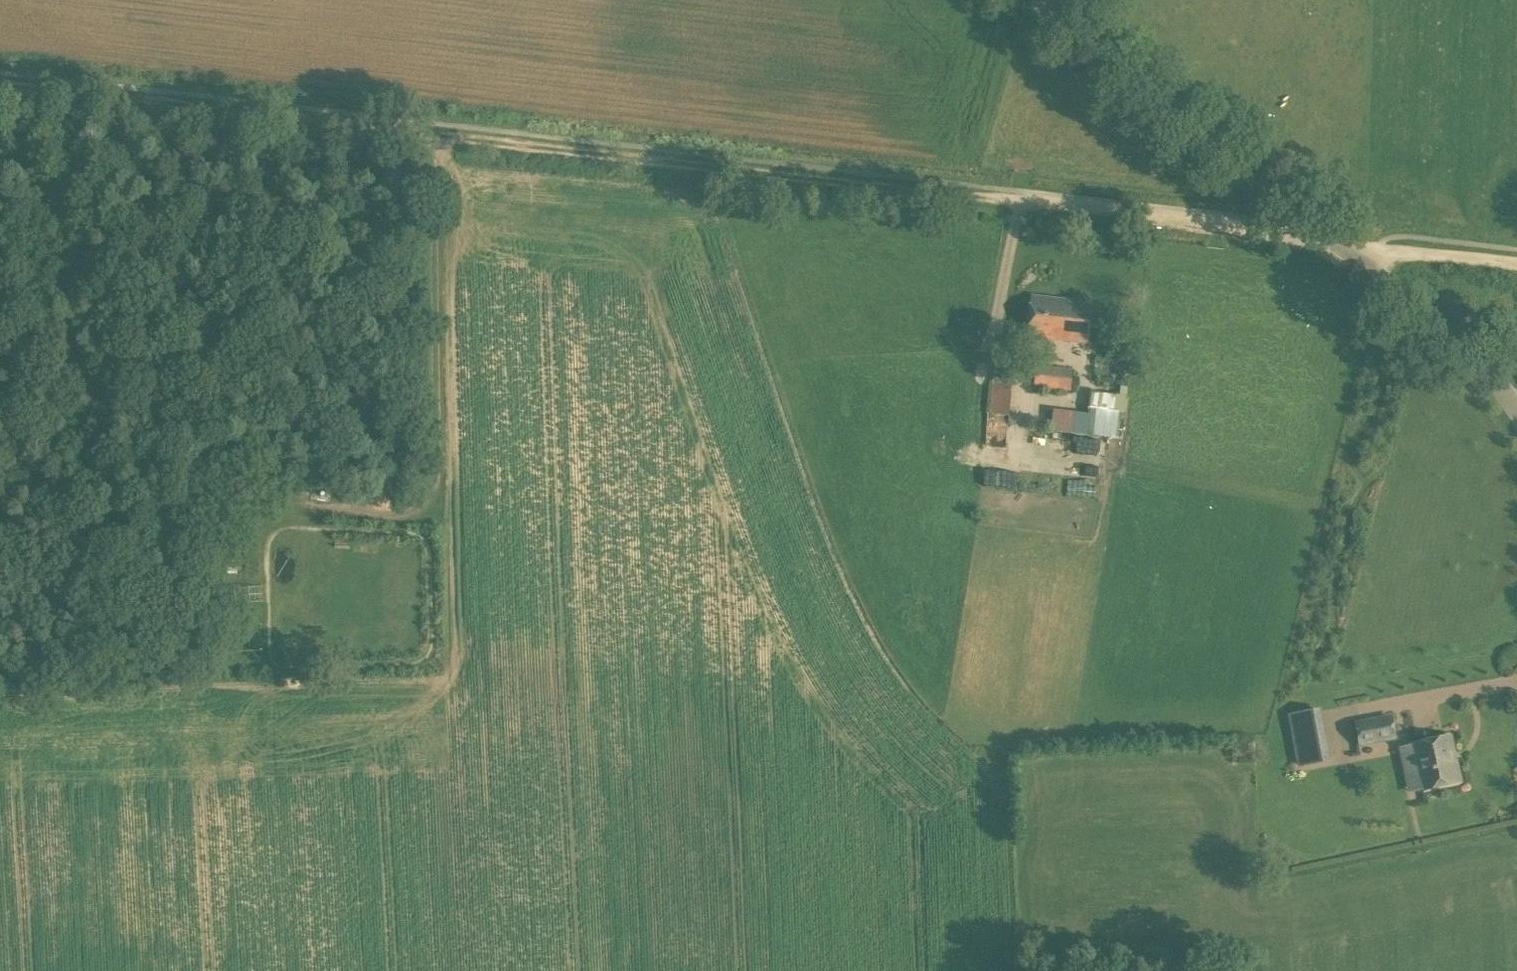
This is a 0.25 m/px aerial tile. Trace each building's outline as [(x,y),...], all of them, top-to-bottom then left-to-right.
[(1090,342),(1094,304),(1034,297),(1029,335),(1090,342)] [(1010,414),(1014,360),(995,358),(990,413),(1010,414)] [(1071,391),(1074,369),(1036,365),(1034,386),(1071,391)] [(1122,439),(1128,396),(1091,391),(1088,414),(1074,413),(1072,432),(1122,439)] [(1359,747),(1397,740),(1392,714),(1355,720),(1359,747)] [(1423,791),(1460,783),(1450,737),(1413,745),(1423,791)] [(1327,741),(1294,747),(1297,767),(1331,761),(1327,741)]
